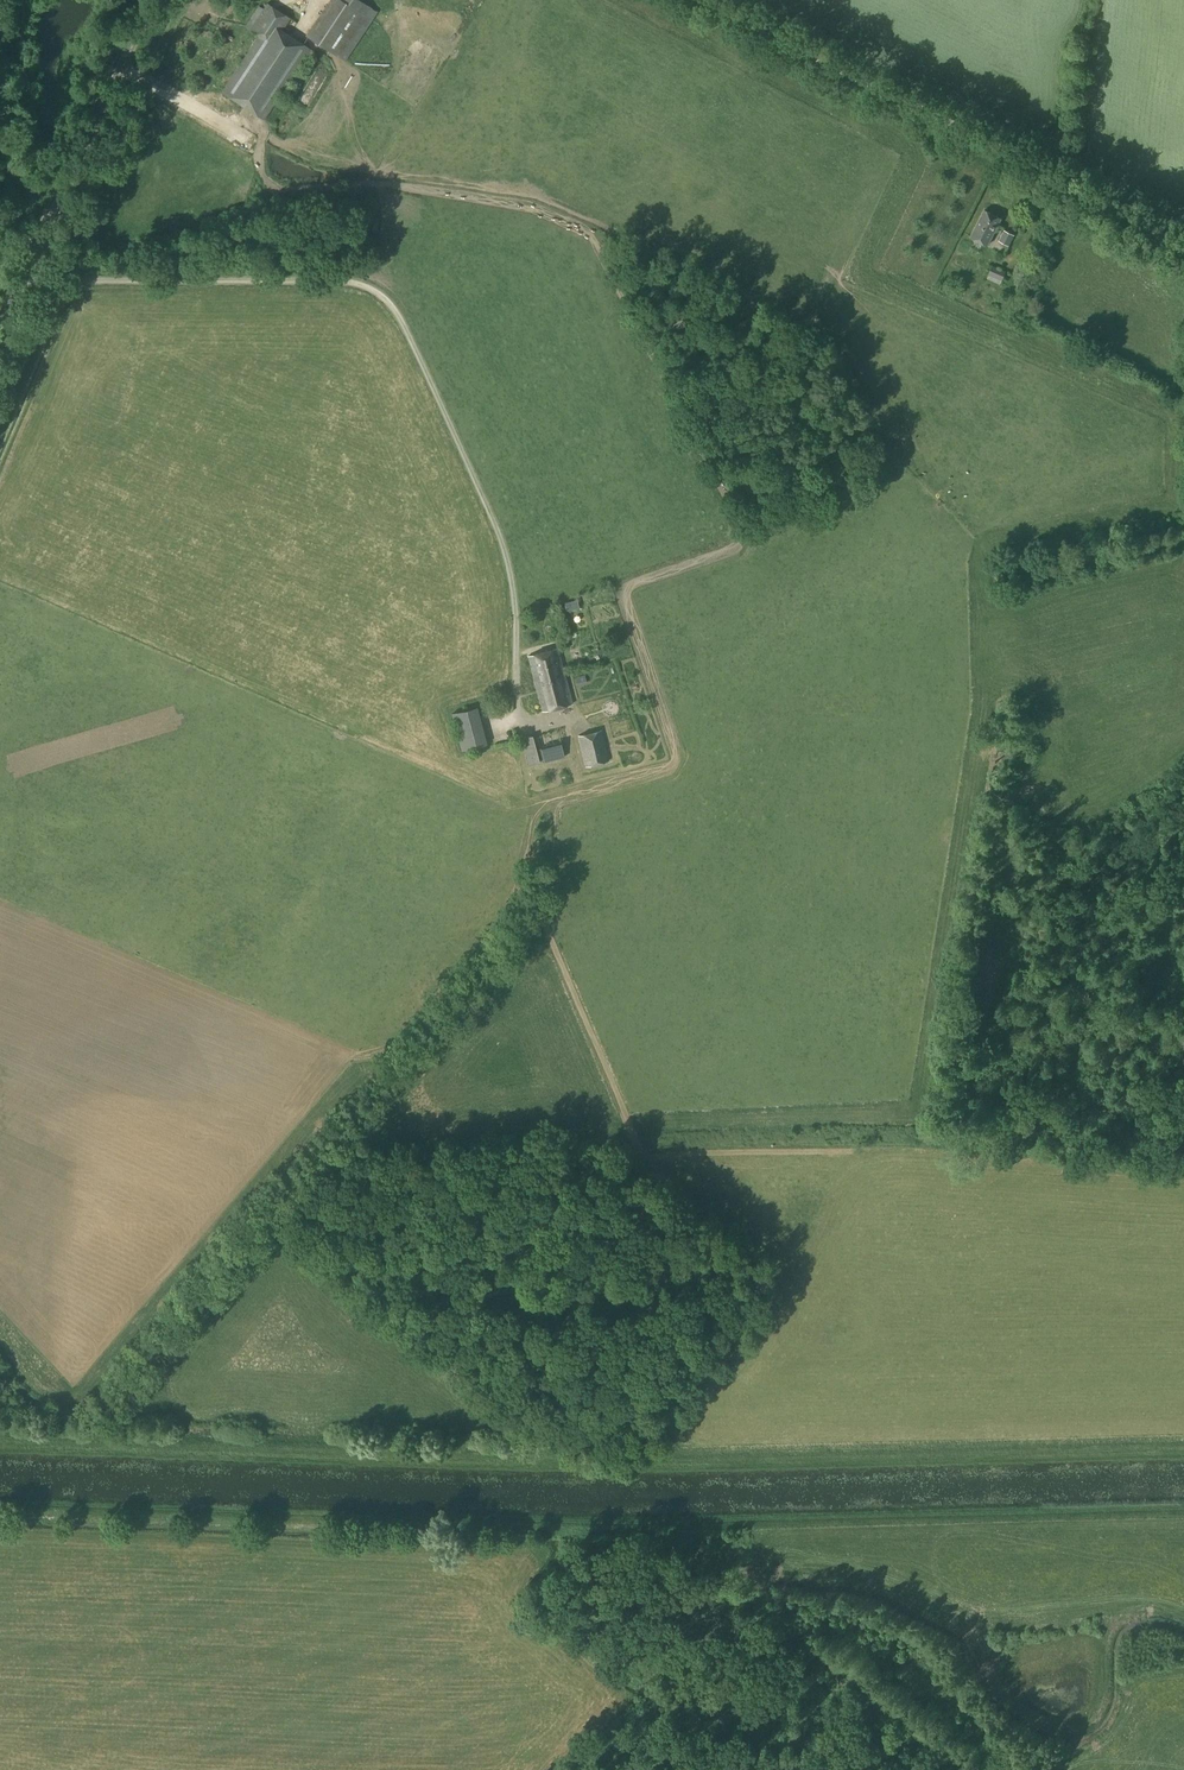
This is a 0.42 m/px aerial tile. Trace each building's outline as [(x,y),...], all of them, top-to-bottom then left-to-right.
[(371,7),(360,0),(328,0),(305,35),(337,57),(371,7)] [(264,121),(311,49),(289,34),(297,23),(267,3),(249,30),(258,36),(221,91),(264,121)] [(241,127),(225,131),(229,143),(244,139),(241,127)] [(987,245),(1001,218),(984,210),(971,237),(987,245)] [(1009,246),(1014,235),(1004,230),(998,241),(1009,246)] [(1000,283),(1005,271),(992,265),(987,278),(1000,283)] [(580,600),(568,602),(570,611),(582,608),(580,600)] [(542,712),(573,704),(558,648),(528,656),(542,712)] [(487,744),(477,707),(451,714),(461,751),(487,744)] [(587,766),(610,761),(602,730),(579,736),(587,766)] [(536,750),(532,736),(521,738),(528,765),(539,762),(538,761),(542,759),(543,763),(564,757),(560,743),(539,748),(540,749),(536,750)]
